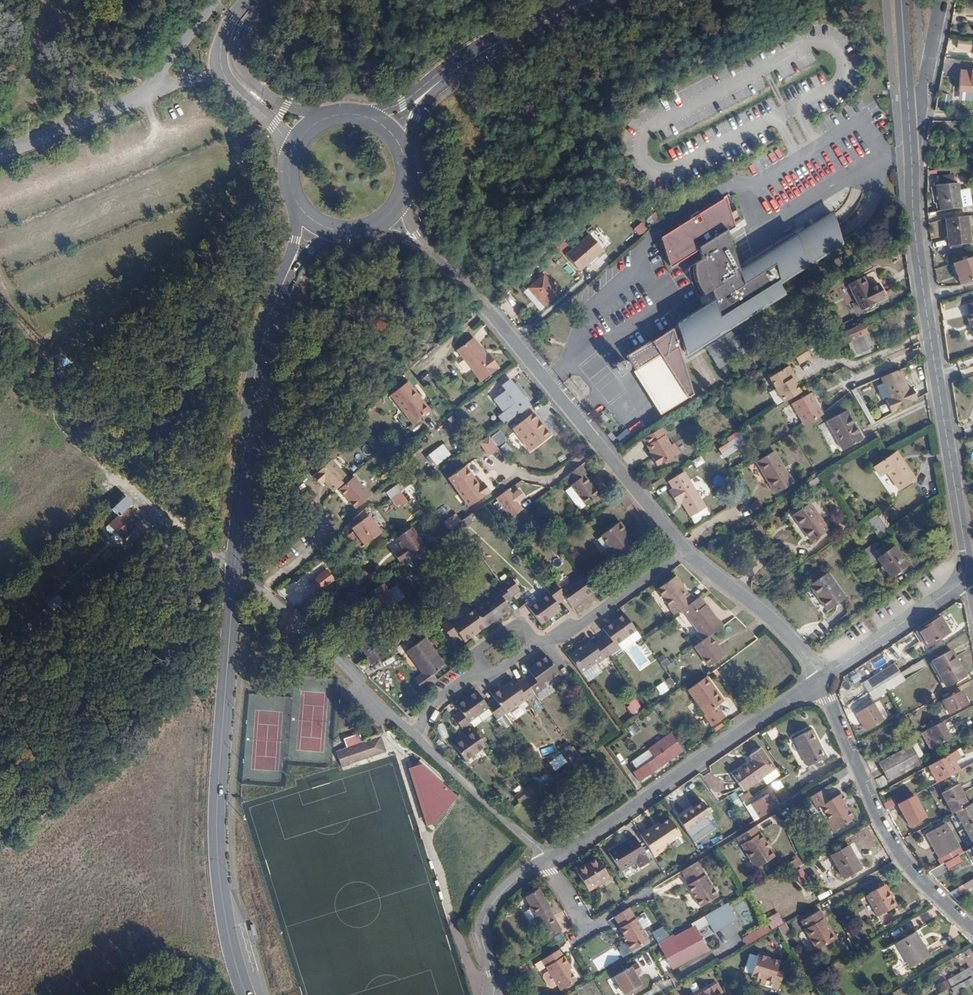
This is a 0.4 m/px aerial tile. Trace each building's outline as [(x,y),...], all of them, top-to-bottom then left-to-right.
[(961,71),(959,92),(972,94),(972,72),(961,71)] [(937,178),(938,185),(952,183),(951,176),(937,178)] [(936,185),(940,212),(962,208),(958,183),(952,183),(938,185),(936,185)] [(687,225),(661,241),(669,268),(698,250),(701,261),(693,266),(693,276),(694,283),(696,288),(699,293),(702,297),(710,292),(714,303),(677,327),(685,354),(766,304),(782,299),(778,284),(825,252),(838,243),(833,228),(830,216),(737,276),(723,234),(730,229),(722,203),(698,218),(696,216),(694,216),(689,220),(688,222),(687,225)] [(965,217),(953,218),(946,219),(948,246),(968,244),(965,217)] [(579,246),(566,256),(582,273),(593,263),(579,246)] [(954,264),(961,285),(972,281),(972,257),(954,264)] [(544,276),(529,289),(543,305),(559,293),(544,276)] [(862,278),(848,284),(860,312),(875,306),(874,304),(884,299),(878,285),(867,290),(862,278)] [(543,305),(529,289),(525,292),(540,308),(543,305)] [(862,325),(840,335),(844,345),(851,342),(857,355),(872,349),(862,325)] [(671,330),(625,358),(661,414),(692,395),(671,330)] [(473,337),(457,349),(482,381),(500,366),(489,352),(487,353),(473,337)] [(802,363),(803,363),(814,356),(808,345),(796,352),(802,363)] [(771,377),(786,402),(804,391),(799,382),(796,377),(797,374),(793,367),(788,367),(771,377)] [(907,390),(898,370),(879,378),(881,384),(888,398),(885,399),(891,414),(916,399),(911,388),(907,390)] [(506,391),(497,398),(507,410),(513,405),(519,414),(531,405),(513,383),(510,379),(501,386),(506,391)] [(430,409),(408,380),(390,393),(412,422),(430,409)] [(531,405),(534,403),(516,380),(513,383),(531,405)] [(881,384),(875,387),(881,401),(885,399),(888,398),(881,384)] [(792,407),(805,428),(825,417),(811,396),(792,407)] [(507,410),(497,398),(496,399),(505,411),(507,410)] [(513,405),(507,410),(513,418),(519,414),(513,405)] [(513,428),(531,451),(551,435),(533,412),(513,428)] [(848,412),(829,423),(844,450),(863,440),(848,412)] [(666,425),(646,437),(657,456),(656,456),(660,463),(661,463),(662,464),(680,453),(675,443),(670,434),(671,433),(666,425)] [(499,448),(489,435),(480,442),(490,455),(499,448)] [(742,435),(719,450),(725,459),(748,445),(742,435)] [(675,443),(680,453),(684,451),(678,441),(675,443)] [(775,452),(757,463),(776,495),(794,484),(775,452)] [(897,452),(874,468),(882,478),(889,473),(901,490),(916,479),(897,452)] [(313,477),(321,485),(324,482),(333,492),(348,479),(332,461),(313,477)] [(589,472),(582,464),(565,478),(571,486),(572,485),(577,491),(571,496),(580,509),(600,495),(585,475),(589,472)] [(483,481),(479,483),(477,485),(472,478),(474,477),(466,465),(448,477),(468,506),(490,491),(483,481)] [(668,489),(674,500),(678,498),(681,502),(693,522),(708,512),(684,472),(668,481),(671,486),(668,489)] [(835,474),(829,477),(833,484),(839,480),(835,474)] [(349,502),(356,509),(371,496),(354,477),(339,491),(345,498),(346,497),(350,501),(349,502)] [(819,478),(806,487),(810,493),(823,485),(819,478)] [(387,493),(392,499),(395,496),(405,490),(400,483),(387,493)] [(572,485),(571,486),(566,490),(571,496),(577,491),(572,485)] [(405,490),(395,496),(403,506),(412,500),(405,490)] [(508,490),(496,499),(510,520),(523,510),(508,490)] [(632,502),(623,491),(617,496),(625,507),(632,502)] [(307,493),(299,500),(306,508),(314,501),(307,493)] [(127,509),(131,505),(125,498),(111,510),(117,516),(106,527),(105,531),(108,534),(111,534),(113,536),(117,533),(123,540),(140,524),(127,509)] [(807,505),(790,516),(809,542),(825,531),(807,505)] [(841,508),(855,529),(858,527),(843,506),(841,508)] [(348,535),(358,549),(364,545),(381,533),(369,516),(368,516),(363,511),(353,520),(356,525),(352,528),(354,531),(348,535)] [(455,513),(443,521),(448,528),(460,521),(455,513)] [(876,514),(867,520),(880,539),(889,532),(876,514)] [(614,558),(633,543),(629,537),(624,532),(626,530),(619,520),(600,534),(609,546),(607,549),(614,558)] [(446,527),(442,522),(434,529),(438,534),(446,527)] [(394,555),(400,563),(425,546),(412,528),(396,539),(403,549),(394,555)] [(424,541),(427,545),(435,539),(432,535),(424,541)] [(862,570),(878,558),(891,549),(887,543),(878,550),(875,547),(879,544),(877,541),(858,554),(862,560),(857,563),(862,570)] [(891,549),(878,558),(891,576),(906,566),(893,548),(891,549)] [(564,598),(571,608),(593,592),(585,580),(580,574),(559,590),(552,581),(544,587),(548,593),(556,603),(564,598)] [(509,576),(499,583),(510,597),(519,590),(509,576)] [(667,608),(672,614),(679,610),(692,600),(688,593),(685,595),(678,587),(681,585),(675,576),(655,589),(668,607),(667,608)] [(827,576),(810,587),(827,613),(844,601),(827,576)] [(473,611),(485,627),(509,610),(505,604),(511,599),(510,597),(499,583),(490,590),(495,596),(473,611)] [(363,597),(368,606),(371,604),(376,610),(383,621),(399,610),(382,584),(363,597)] [(398,585),(389,589),(395,601),(404,597),(398,585)] [(688,593),(681,585),(678,587),(685,595),(688,593)] [(527,608),(539,624),(560,609),(556,603),(548,593),(527,608)] [(703,605),(697,596),(692,600),(679,610),(685,618),(686,617),(702,639),(708,635),(722,625),(718,619),(716,619),(705,604),(703,605)] [(447,620),(440,625),(450,640),(457,635),(463,643),(485,627),(473,611),(473,610),(451,626),(447,620)] [(318,611),(305,619),(310,624),(321,616),(318,611)] [(599,639),(609,654),(619,647),(616,643),(634,630),(622,614),(602,628),(606,634),(599,639)] [(949,631),(940,617),(916,632),(925,646),(949,631)] [(702,639),(692,646),(707,666),(723,655),(708,635),(702,639)] [(356,646),(370,665),(383,657),(369,637),(356,646)] [(423,637),(403,652),(423,680),(416,685),(421,691),(433,682),(429,676),(444,666),(423,637)] [(567,656),(579,673),(595,662),(593,660),(600,656),(602,659),(609,654),(599,639),(593,644),(589,639),(580,646),(582,648),(578,651),(576,649),(567,656)] [(571,641),(562,648),(567,655),(576,648),(571,641)] [(964,676),(952,649),(932,658),(944,685),(964,676)] [(661,654),(655,660),(663,668),(669,661),(661,654)] [(556,673),(554,669),(544,655),(532,664),(532,665),(526,670),(529,674),(537,686),(542,683),(556,673)] [(874,671),(886,664),(881,656),(869,662),(874,671)] [(884,682),(899,673),(894,664),(863,682),(869,692),(884,682)] [(904,680),(899,673),(884,682),(889,690),(904,680)] [(545,686),(542,683),(537,686),(529,674),(522,679),(533,695),(545,686)] [(712,690),(714,689),(705,675),(703,677),(712,690)] [(707,722),(721,712),(716,704),(722,700),(714,689),(712,690),(703,677),(686,689),(703,713),(701,714),(707,722)] [(676,688),(669,678),(664,682),(671,692),(676,688)] [(526,700),(533,695),(522,679),(515,684),(512,679),(490,694),(493,698),(504,713),(525,699),(526,700)] [(663,682),(655,687),(659,695),(668,690),(663,682)] [(889,690),(884,682),(869,692),(874,699),(889,690)] [(474,691),(454,705),(458,711),(466,722),(486,707),(495,720),(504,713),(493,698),(484,704),(479,696),(475,691),(474,691)] [(966,702),(960,691),(942,700),(948,712),(966,702)] [(631,715),(641,707),(636,699),(625,707),(631,715)] [(875,719),(867,706),(856,712),(864,725),(875,719)] [(466,722),(458,711),(451,716),(460,729),(467,724),(466,722)] [(724,715),(721,712),(707,722),(709,725),(724,715)] [(910,720),(914,730),(921,727),(917,717),(910,720)] [(951,736),(943,720),(926,729),(934,745),(951,736)] [(637,721),(625,727),(630,737),(641,731),(637,721)] [(822,751),(806,724),(789,734),(805,761),(822,751)] [(462,761),(483,747),(482,745),(471,730),(458,739),(459,740),(451,745),(462,761)] [(677,742),(670,734),(648,750),(654,758),(677,742)] [(384,751),(380,738),(371,740),(336,752),(341,767),(350,764),(348,761),(353,759),(355,762),(376,755),(376,754),(384,751)] [(539,748),(544,761),(559,755),(553,742),(539,748)] [(654,758),(645,765),(651,774),(683,751),(677,742),(654,758)] [(742,790),(772,763),(756,745),(746,754),(750,758),(730,776),(742,790)] [(921,762),(912,745),(879,762),(888,779),(908,769),(921,762)] [(579,758),(570,746),(563,751),(572,763),(579,758)] [(938,781),(959,770),(954,760),(960,757),(956,750),(929,765),(938,781)] [(547,763),(554,772),(566,763),(559,755),(547,763)] [(414,772),(421,764),(408,768),(426,826),(431,824),(430,822),(414,772)] [(431,824),(457,797),(421,764),(414,772),(430,822),(431,824)] [(952,813),(967,805),(956,784),(941,792),(952,813)] [(738,796),(735,791),(728,795),(735,807),(751,798),(747,791),(738,796)] [(830,801),(823,791),(810,799),(817,810),(820,808),(828,821),(826,822),(832,832),(853,819),(843,804),(845,803),(841,795),(830,801)] [(760,818),(779,807),(775,799),(772,801),(768,794),(751,804),(760,818)] [(894,804),(906,828),(925,818),(913,795),(894,804)] [(891,799),(882,803),(886,811),(895,806),(891,799)] [(709,815),(702,803),(678,820),(685,831),(709,815)] [(666,849),(664,847),(680,836),(670,819),(660,826),(655,829),(653,826),(639,835),(653,857),(666,849)] [(959,847),(946,823),(928,833),(941,857),(959,847)] [(774,857),(756,827),(736,839),(754,869),(774,857)] [(648,861),(633,834),(606,848),(618,870),(634,861),(637,866),(648,861)] [(830,855),(843,878),(850,874),(853,872),(861,868),(849,844),(830,855)] [(961,853),(963,857),(972,851),(972,846),(961,853)] [(606,873),(595,854),(573,867),(585,886),(606,873)] [(790,871),(799,866),(795,859),(787,864),(788,867),(790,871)] [(717,895),(697,862),(681,872),(689,884),(687,885),(699,905),(717,895)] [(936,877),(943,871),(939,866),(931,871),(936,877)] [(808,881),(801,868),(794,872),(801,885),(808,881)] [(672,876),(653,889),(658,897),(677,884),(672,876)] [(961,884),(964,889),(972,884),(972,877),(961,884)] [(888,891),(884,884),(865,896),(877,916),(897,904),(889,890),(888,891)] [(475,899),(481,889),(476,886),(470,895),(475,899)] [(529,908),(547,939),(562,930),(550,911),(549,912),(548,910),(550,909),(538,889),(525,897),(531,907),(529,908)] [(734,921),(725,904),(704,917),(714,933),(734,921)] [(648,941),(629,909),(614,917),(620,927),(619,928),(623,936),(621,937),(630,951),(648,941)] [(825,917),(820,909),(801,921),(804,926),(804,928),(817,950),(837,938),(829,924),(827,925),(824,918),(825,917)] [(788,931),(784,924),(777,928),(781,935),(788,931)] [(766,925),(741,938),(745,946),(770,933),(766,925)] [(662,926),(650,934),(656,943),(668,935),(662,926)] [(700,943),(692,930),(675,940),(682,953),(668,961),(674,971),(695,959),(690,949),(700,943)] [(924,947),(916,932),(896,943),(905,958),(924,947)] [(924,947),(905,958),(912,971),(931,959),(924,947)] [(604,967),(619,958),(614,948),(598,957),(604,967)] [(554,986),(557,991),(573,982),(566,971),(569,970),(557,950),(538,961),(542,968),(543,968),(545,972),(554,986)] [(659,975),(653,963),(647,952),(635,959),(640,969),(645,967),(651,979),(659,975)] [(776,990),(781,974),(774,972),(777,961),(756,955),(749,976),(755,978),(759,979),(757,984),(776,990)] [(961,972),(964,978),(972,973),(972,965),(961,972)] [(633,994),(647,994),(637,966),(611,975),(618,994),(631,991),(633,994)] [(549,989),(554,986),(545,972),(540,975),(539,978),(545,988),(549,989)] [(964,990),(972,985),(972,980),(971,977),(960,984),(964,990)] [(717,983),(710,987),(704,990),(696,994),(720,994),(719,993),(722,992),(717,983)]
